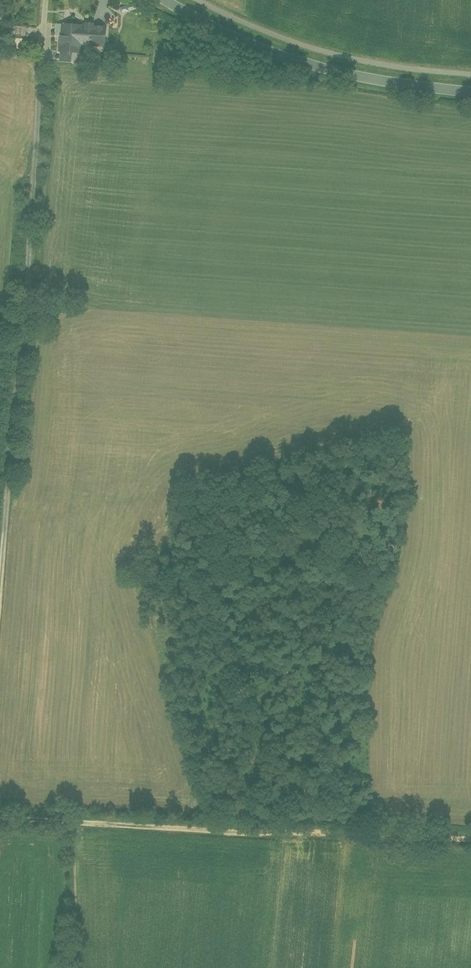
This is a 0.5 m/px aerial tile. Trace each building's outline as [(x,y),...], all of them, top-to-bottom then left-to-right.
[(106,28),(56,27),(55,53),(70,54),(70,46),(105,48),(106,28)] [(11,30),(11,40),(25,39),(24,29),(11,30)] [(128,56),(127,66),(150,68),(151,58),(128,56)]
